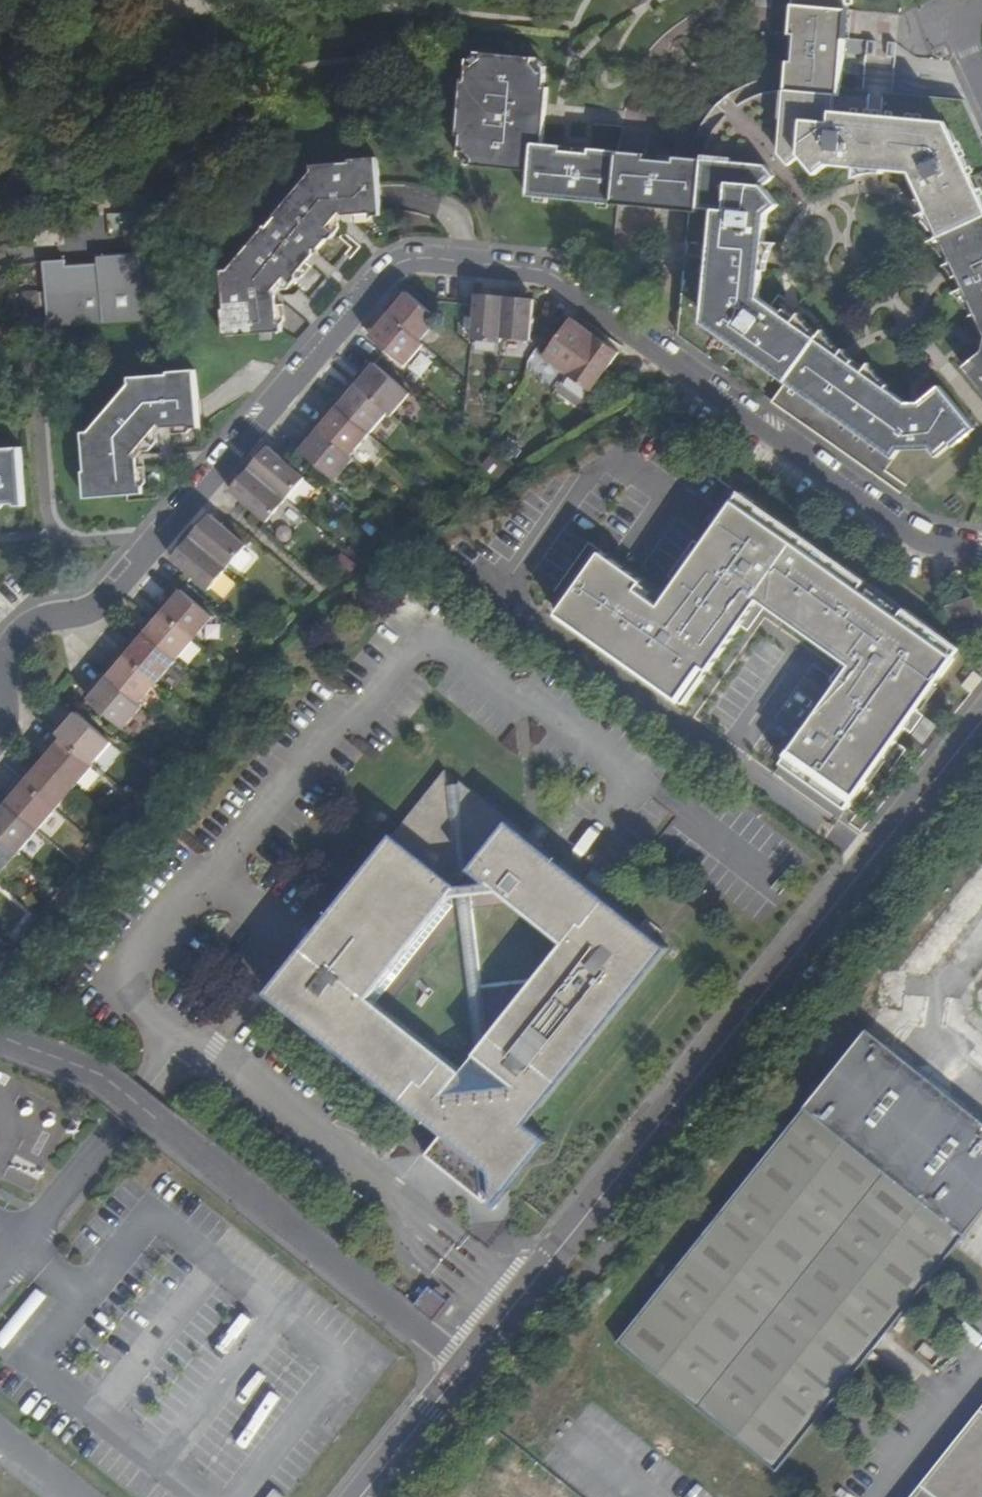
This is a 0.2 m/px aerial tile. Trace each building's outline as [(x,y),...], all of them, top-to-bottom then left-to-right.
[(795,6),(793,28),(792,33),(792,34),(797,35),(794,62),(790,62),(787,90),(780,154),(789,165),(801,155),(817,174),(829,165),(857,167),(884,170),(912,173),(941,237),(981,218),(981,199),(978,190),(974,191),(967,178),(972,177),(947,122),(889,117),(881,116),(870,115),(862,115),(834,112),(835,95),(840,96),(841,88),(845,38),(846,28),(848,11),(849,0),(795,0),(795,6)] [(508,169),(530,171),(533,143),(543,144),(545,115),(548,88),(545,87),(546,73),(540,72),(533,64),(533,57),(518,56),(518,61),(498,58),(498,54),(483,53),(482,59),(474,66),(468,65),(467,79),(463,79),(457,136),(461,136),(460,151),(465,152),(473,161),(473,166),(487,168),(488,163),(508,165),(508,169)] [(530,171),(528,196),(613,204),(641,206),(656,208),(692,212),(698,213),(698,208),(715,210),(713,237),(711,245),(710,257),(710,265),(704,324),(751,358),(753,354),(765,363),(763,366),(786,382),(893,460),(900,450),(930,449),(937,458),(952,446),(953,445),(955,443),(957,442),(959,440),(961,439),(962,437),(964,435),(966,434),(968,432),(970,431),(972,429),(974,428),(975,427),(940,387),(920,403),(907,403),(760,298),(763,270),(765,243),(768,214),(779,205),(764,186),(775,177),(774,176),(766,165),(696,159),(674,157),(674,162),(661,161),(646,159),(647,154),(645,154),(618,151),(590,148),(589,154),(562,152),(563,146),(543,144),(533,143),(530,171)] [(354,204),(355,214),(355,215),(371,214),(374,216),(382,216),(378,160),(350,162),(312,165),(313,172),(275,216),(277,218),(268,228),(266,227),(230,270),(222,270),(225,309),(222,309),(225,335),(283,332),(282,324),(279,321),(278,305),(266,305),(265,292),(268,289),(273,292),(286,278),(293,283),(298,278),(298,273),(328,239),(333,239),(337,234),(329,227),(342,212),(338,208),(341,205),(354,204)] [(981,312),(981,218),(941,237),(976,314),(981,312)] [(48,327),(165,318),(161,259),(141,260),(140,252),(97,254),(98,264),(66,266),(66,260),(43,261),(48,327)] [(476,293),(474,306),(472,341),(501,343),(501,338),(505,290),(490,288),(490,294),(476,293)] [(23,307),(38,307),(37,289),(22,290),(23,307)] [(519,291),(505,290),(501,338),(530,340),(532,316),(532,311),(532,298),(519,296),(519,291)] [(383,310),(420,341),(439,319),(431,313),(407,292),(402,297),(397,302),(393,298),(383,310)] [(371,336),(386,350),(405,366),(424,344),(420,341),(383,310),(374,321),(377,323),(379,324),(370,335),(371,336)] [(542,357),(566,374),(595,334),(571,317),(558,336),(542,357)] [(598,329),(595,334),(603,340),(606,335),(602,332),(598,329)] [(595,334),(566,374),(590,391),(606,369),(608,366),(618,350),(603,340),(595,334)] [(963,367),(981,390),(981,352),(963,367)] [(351,380),(388,412),(392,415),(410,393),(375,363),(365,373),(361,369),(351,380)] [(83,472),(86,498),(144,494),(143,487),(139,484),(138,459),(134,455),(160,424),(164,428),(189,426),(193,428),(201,427),(196,370),(169,372),(169,375),(130,377),(131,385),(90,431),(83,432),(86,471),(83,472)] [(659,387),(664,391),(665,390),(675,397),(679,391),(670,384),(671,382),(666,378),(659,387)] [(337,407),(370,434),(388,412),(351,380),(342,392),(347,395),(340,404),(337,407)] [(670,384),(679,391),(681,389),(671,382),(670,384)] [(665,390),(664,391),(674,398),(675,397),(665,390)] [(347,395),(342,392),(335,400),(340,404),(347,395)] [(324,413),(314,424),(351,456),(370,434),(337,407),(328,417),(324,413)] [(303,447),(301,449),(336,480),(354,458),(351,456),(314,424),(305,435),(309,439),(303,447)] [(249,468),(286,500),(306,477),(289,463),(268,446),(256,460),(249,468)] [(12,505),(17,510),(25,509),(20,458),(11,451),(0,451),(0,506),(12,505)] [(245,464),(249,468),(256,460),(251,456),(245,464)] [(493,456),(484,467),(498,479),(507,468),(493,456)] [(245,464),(238,472),(242,476),(249,468),(245,464)] [(267,521),(286,500),(249,468),(242,476),(230,490),(267,521)] [(855,774),(959,628),(736,469),(658,578),(641,566),(647,557),(603,526),(560,587),(687,678),(764,572),(858,639),(793,730),(855,774)] [(199,528),(191,536),(228,568),(247,546),(210,514),(199,528)] [(187,532),(191,536),(199,528),(194,524),(193,525),(187,532)] [(180,540),(185,545),(191,536),(187,532),(180,540)] [(185,545),(172,559),(182,567),(192,576),(209,590),(228,568),(191,536),(185,545)] [(157,609),(194,641),(210,622),(177,593),(171,602),(166,598),(157,609)] [(175,662),(194,641),(157,609),(147,620),(152,624),(145,632),(143,635),(175,662)] [(152,624),(147,620),(140,628),(145,632),(152,624)] [(120,653),(157,684),(175,662),(143,635),(134,645),(129,642),(120,653)] [(137,706),(157,684),(120,653),(110,663),(114,668),(105,678),(137,706)] [(89,697),(86,700),(122,730),(141,709),(137,706),(105,678),(100,674),(91,685),(96,689),(90,695),(90,696),(89,697)] [(96,689),(91,685),(85,692),(90,696),(90,695),(96,689)] [(67,713),(61,720),(66,724),(72,717),(67,713)] [(56,735),(91,765),(110,744),(75,714),(72,717),(66,724),(61,720),(52,731),(56,735)] [(42,761),(74,788),(93,766),(91,765),(56,735),(46,747),(51,750),(42,761)] [(55,810),(74,788),(42,761),(33,772),(28,768),(19,779),(55,810)] [(446,768),(312,935),(303,945),(256,1004),(435,1147),(425,1159),(536,1152),(517,1137),(665,949),(537,844),(533,848),(522,838),(526,834),(460,780),(460,783),(447,784),(446,768)] [(7,801),(4,804),(36,832),(55,810),(19,779),(13,785),(9,790),(12,792),(14,793),(9,799),(7,801)] [(12,792),(9,790),(2,797),(7,801),(9,799),(14,793),(12,792)] [(17,853),(36,832),(4,804),(0,809),(0,839),(17,853)] [(17,853),(0,839),(0,872),(17,853)] [(594,868),(586,879),(605,895),(614,884),(594,868)] [(972,896),(981,902),(981,881),(972,896)] [(941,965),(981,993),(981,902),(941,965)] [(312,935),(304,929),(296,939),(303,945),(312,935)] [(624,1331),(784,1459),(981,1223),(981,1128),(980,1127),(889,1052),(867,1037),(624,1331)] [(536,1152),(425,1159),(487,1207),(536,1152)] [(5,1180),(32,1192),(42,1168),(14,1157),(5,1180)] [(431,1287),(416,1305),(434,1319),(449,1301),(431,1287)] [(0,1330),(0,1342),(9,1349),(47,1296),(36,1288),(15,1316),(12,1313),(0,1330)] [(902,1496),(981,1496),(981,1397),(902,1496)] [(667,1479),(676,1467),(651,1448),(642,1460),(667,1479)]
